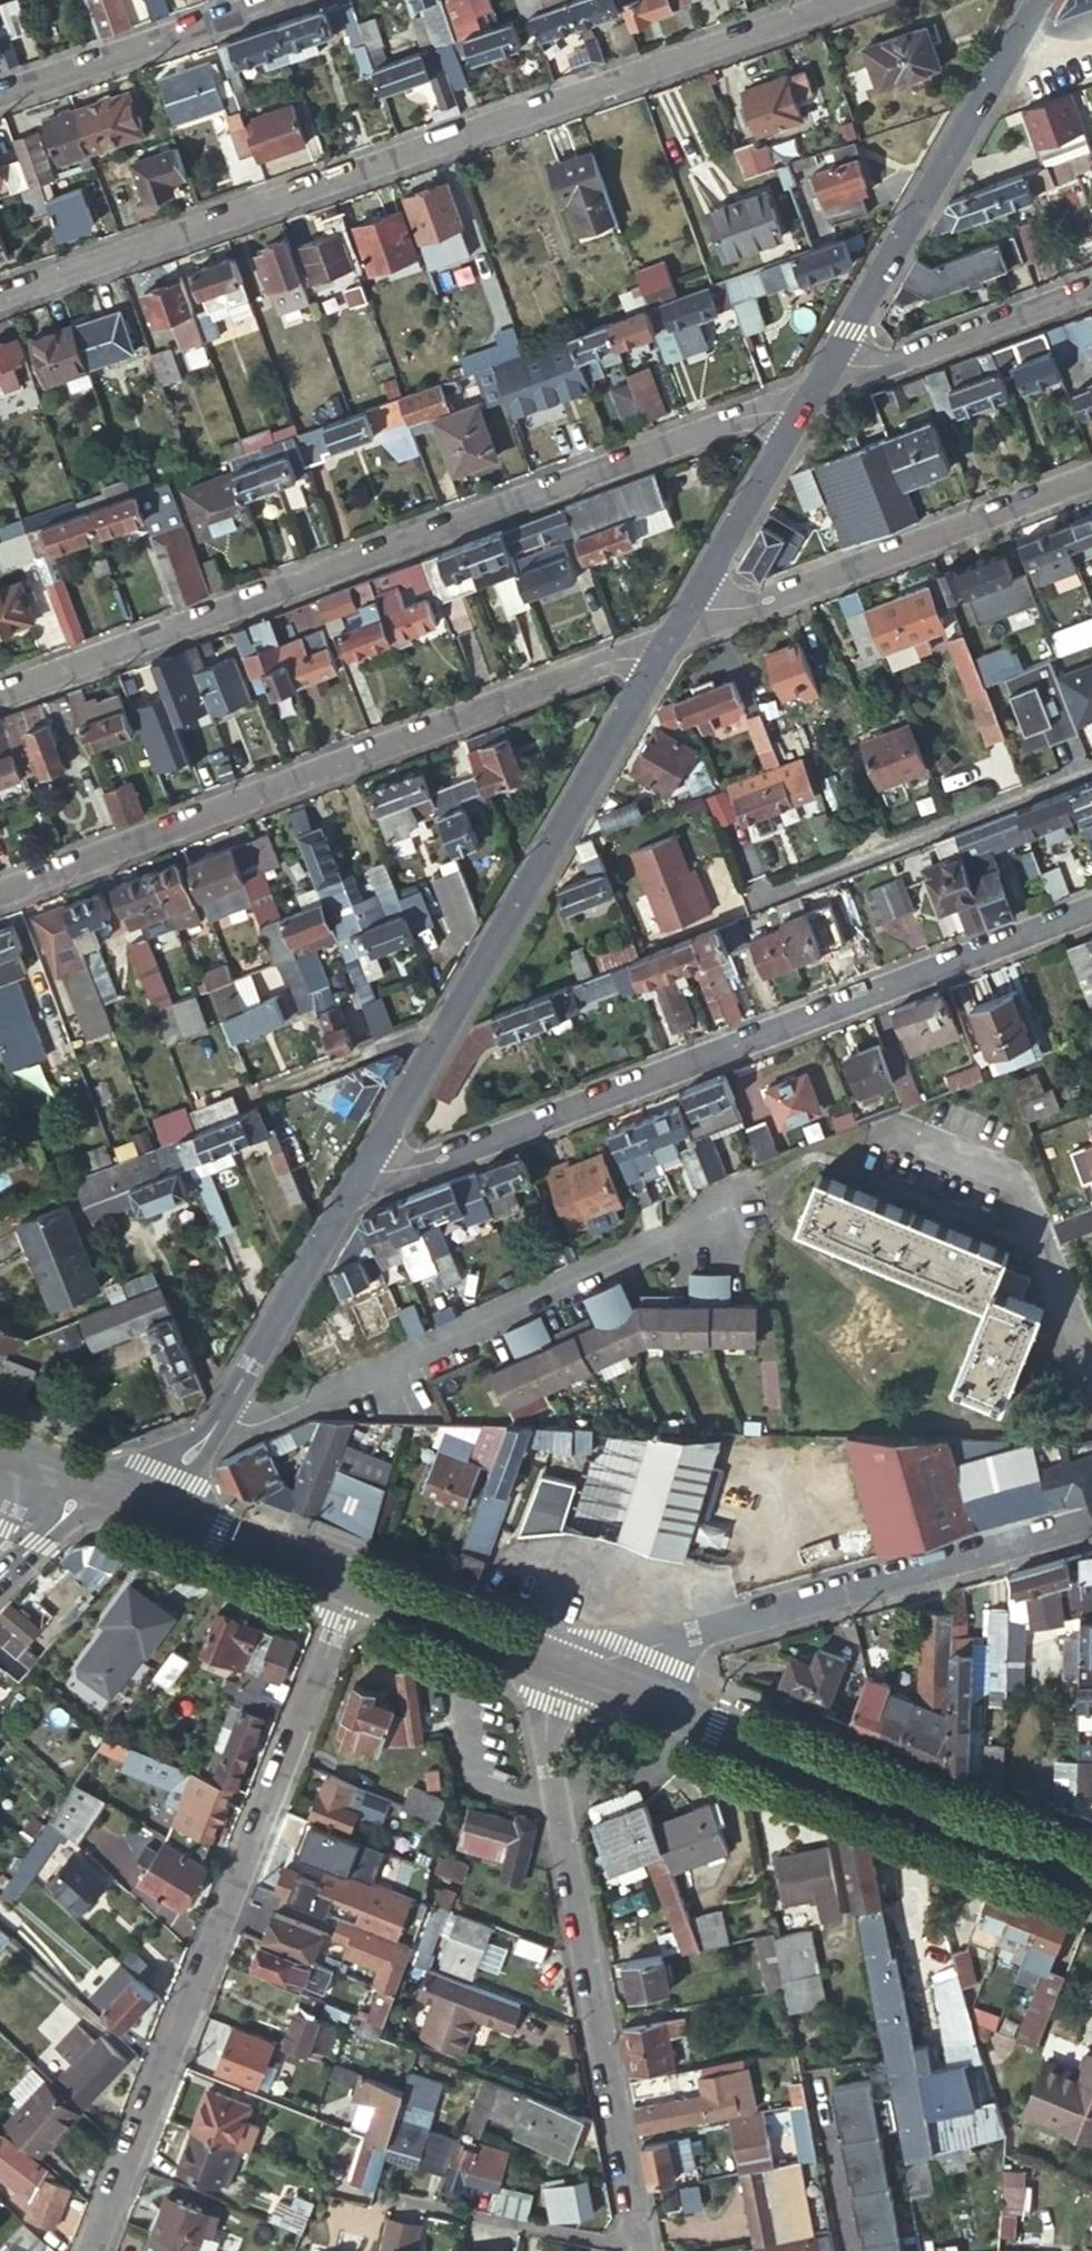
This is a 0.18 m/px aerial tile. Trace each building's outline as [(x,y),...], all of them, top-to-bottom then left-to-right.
[(100,41),(131,30),(120,0),(85,0),(100,41)] [(169,17),(163,0),(145,0),(153,23),(169,17)] [(444,0),(414,0),(416,7),(420,6),(424,16),(411,20),(414,29),(426,26),(435,48),(440,47),(451,43),(459,40),(453,25),(445,3),(444,0)] [(445,3),(453,25),(495,11),(491,0),(444,0),(445,3)] [(570,0),(519,0),(525,18),(533,15),(570,2),(570,0)] [(623,0),(577,0),(572,1),(581,25),(582,26),(593,22),(621,12),(619,7),(625,5),(623,0)] [(692,0),(623,0),(625,5),(631,22),(634,28),(651,22),(650,18),(693,3),(692,0)] [(581,25),(572,1),(570,2),(533,15),(542,39),(582,26),(581,25)] [(1,9),(5,18),(13,40),(29,34),(19,3),(1,9)] [(349,28),(340,6),(278,27),(291,63),(320,54),(316,42),(336,36),(335,33),(349,28)] [(3,74),(22,67),(13,40),(5,18),(0,19),(0,64),(3,74)] [(376,20),(360,25),(367,44),(370,52),(384,48),(385,47),(376,20)] [(524,45),(515,21),(500,26),(459,40),(451,43),(457,61),(461,60),(474,54),(477,62),(524,45)] [(593,22),(582,26),(588,42),(600,39),(593,22)] [(629,56),(642,51),(634,28),(631,22),(618,27),(629,56)] [(931,25),(923,28),(928,46),(937,43),(931,25)] [(426,26),(414,29),(422,53),(435,48),(426,26)] [(291,63),(278,27),(219,47),(231,81),(235,91),(245,87),(237,66),(241,65),(241,68),(264,60),(269,71),(291,63)] [(881,87),(902,80),(944,66),(937,43),(928,46),(923,28),(867,46),(881,87)] [(597,67),(608,63),(600,39),(588,42),(591,49),(597,67)] [(471,89),(461,60),(457,61),(451,43),(440,47),(447,67),(453,86),(456,95),(471,89)] [(365,73),(376,69),(370,52),(367,44),(356,48),(365,73)] [(447,67),(440,47),(435,48),(422,53),(389,64),(376,69),(385,94),(432,77),(434,76),(432,71),(447,67)] [(384,48),(370,52),(376,69),(389,64),(384,48)] [(577,74),(597,67),(591,49),(586,51),(588,57),(573,63),(577,74)] [(246,122),(244,114),(235,93),(223,97),(215,74),(211,64),(163,81),(178,124),(226,107),(236,133),(232,134),(242,162),(259,156),(252,138),(246,122)] [(438,123),(463,114),(457,97),(455,97),(451,87),(453,86),(447,67),(432,71),(434,76),(432,77),(444,109),(434,112),(438,123)] [(223,97),(235,93),(235,91),(231,81),(226,83),(222,71),(215,74),(223,97)] [(806,116),(792,74),(746,90),(751,103),(742,105),(747,119),(755,115),(761,132),(806,116)] [(130,94),(77,112),(90,153),(143,135),(141,130),(144,129),(140,119),(138,119),(130,94)] [(1023,112),(1043,169),(1069,159),(1091,151),(1091,149),(1072,94),(1023,112)] [(259,156),(261,162),(309,145),(294,105),(256,118),(262,135),(252,138),(259,156)] [(90,153),(77,112),(46,122),(59,164),(90,153)] [(256,118),(246,122),(252,138),(262,135),(256,118)] [(42,187),(53,183),(38,137),(15,145),(22,163),(31,189),(32,191),(42,187)] [(870,182),(858,142),(839,148),(844,164),(818,172),(825,193),(817,195),(820,208),(829,205),(834,224),(875,212),(867,183),(870,182)] [(748,180),(775,170),(768,148),(759,151),(758,145),(738,153),(748,180)] [(181,180),(189,177),(179,149),(135,164),(147,196),(175,187),(178,194),(186,191),(181,180)] [(328,162),(335,159),(331,151),(325,154),(328,162)] [(620,218),(597,151),(554,167),(564,195),(572,192),(574,200),(585,231),(620,218)] [(1069,159),(1075,173),(1091,167),(1091,151),(1069,159)] [(819,155),(794,164),(797,172),(822,163),(819,155)] [(1075,173),(1069,159),(1043,169),(1031,173),(997,186),(1007,212),(1035,202),(1033,196),(1078,180),(1075,173)] [(31,189),(22,163),(5,169),(13,195),(23,192),(31,189)] [(466,227),(456,200),(450,182),(408,197),(424,241),(433,238),(439,245),(452,240),(449,232),(466,227)] [(997,186),(951,202),(929,240),(981,221),(1007,212),(997,186)] [(48,202),(42,187),(32,191),(31,189),(23,192),(34,221),(53,214),(48,202)] [(175,187),(147,196),(149,203),(178,194),(175,187)] [(53,214),(62,237),(95,225),(82,191),(48,202),(53,214)] [(103,223),(116,218),(105,192),(92,197),(103,223)] [(572,192),(564,195),(566,202),(574,200),(572,192)] [(787,236),(771,192),(714,214),(730,257),(787,236)] [(481,222),(471,195),(456,200),(466,227),(481,222)] [(414,258),(420,256),(404,210),(357,226),(373,272),(414,258)] [(1010,221),(1007,212),(981,221),(985,231),(1010,221)] [(12,257),(0,225),(0,261),(12,257)] [(998,229),(1002,239),(1015,234),(1011,225),(998,229)] [(1015,234),(1027,267),(1044,261),(1031,228),(1015,234)] [(359,266),(347,230),(301,246),(314,282),(359,266)] [(1016,275),(1029,271),(1027,267),(1015,234),(1002,239),(1016,275)] [(312,300),(290,238),(270,244),(272,249),(262,252),(282,311),(312,300)] [(853,264),(844,239),(813,250),(795,257),(804,281),(853,264)] [(926,265),(925,261),(898,270),(909,304),(1011,271),(1002,241),(926,265)] [(423,254),(420,256),(414,258),(416,264),(424,261),(423,254)] [(257,310),(238,256),(200,270),(213,308),(229,302),(235,319),(257,310)] [(756,300),(804,281),(795,257),(737,278),(728,281),(736,305),(747,335),(766,328),(756,300)] [(639,272),(651,304),(680,294),(669,261),(639,272)] [(445,264),(431,269),(439,292),(453,287),(445,264)] [(199,313),(185,274),(166,280),(166,284),(147,291),(158,323),(169,319),(171,325),(180,321),(187,346),(208,339),(199,313)] [(728,281),(717,285),(652,308),(651,308),(660,333),(671,363),(689,357),(688,355),(716,345),(706,316),(736,305),(728,281)] [(371,300),(365,283),(347,289),(353,306),(371,300)] [(229,302),(213,308),(219,325),(235,319),(229,302)] [(219,325),(213,308),(199,313),(208,339),(223,334),(219,325)] [(660,333),(651,308),(616,321),(610,323),(619,348),(660,333)] [(123,310),(77,326),(91,365),(137,349),(123,310)] [(234,322),(244,368),(269,362),(258,317),(234,322)] [(1091,317),(1075,323),(1086,353),(1091,368),(1091,318),(1091,317)] [(619,348),(610,323),(584,332),(572,337),(581,361),(586,375),(588,381),(594,380),(605,375),(603,368),(598,355),(619,348)] [(1074,357),(1086,353),(1075,323),(1063,328),(1074,357)] [(77,326),(76,324),(35,339),(50,384),(71,377),(76,390),(97,383),(91,365),(77,326)] [(747,335),(758,367),(777,360),(766,328),(747,335)] [(1074,357),(1063,328),(1055,330),(1044,334),(1058,370),(1076,363),(1074,357)] [(1024,392),(1061,378),(1058,370),(1044,334),(992,354),(1003,382),(1019,376),(1024,392)] [(22,337),(0,344),(0,384),(4,382),(7,390),(12,389),(9,380),(15,378),(10,365),(29,358),(22,337)] [(581,361),(572,337),(527,353),(516,357),(494,365),(506,399),(513,417),(591,389),(588,381),(586,375),(581,361)] [(516,357),(527,353),(522,340),(511,344),(516,357)] [(516,357),(511,344),(463,362),(468,374),(475,372),(494,365),(516,357)] [(171,345),(153,351),(164,380),(181,375),(171,345)] [(619,348),(598,355),(603,368),(624,360),(619,348)] [(941,423),(1008,397),(1003,382),(992,354),(925,380),(929,391),(941,423)] [(189,374),(207,426),(231,418),(212,365),(189,374)] [(506,399),(494,365),(475,372),(488,406),(506,399)] [(651,367),(629,375),(632,383),(654,375),(651,367)] [(646,419),(648,424),(654,422),(652,417),(667,412),(654,375),(632,383),(646,419)] [(464,388),(460,377),(448,382),(401,398),(407,414),(410,422),(429,415),(448,408),(443,396),(464,388)] [(596,387),(594,380),(588,381),(591,389),(596,387)] [(929,391),(925,380),(901,389),(905,400),(929,391)] [(628,425),(646,419),(632,383),(615,389),(628,425)] [(1088,385),(1090,390),(1073,396),(1082,418),(1091,414),(1091,384),(1088,385)] [(905,400),(901,389),(895,391),(902,410),(908,407),(905,400)] [(902,410),(895,391),(885,395),(892,413),(902,410)] [(407,414),(401,398),(375,408),(296,436),(305,461),(307,466),(327,459),(325,454),(376,435),(372,426),(407,414)] [(478,405),(451,414),(437,419),(440,425),(457,471),(497,456),(478,405)] [(451,414),(448,408),(429,415),(432,428),(440,425),(437,419),(451,414)] [(410,422),(415,434),(432,428),(429,415),(410,422)] [(911,433),(928,478),(950,470),(933,425),(911,433)] [(905,488),(928,478),(911,433),(888,442),(905,488)] [(305,461),(296,436),(263,448),(277,486),(296,479),(298,479),(293,466),(305,461)] [(843,553),(918,524),(905,488),(888,442),(887,441),(860,451),(855,437),(842,442),(847,455),(810,469),(820,494),(835,535),(843,553)] [(248,454),(243,440),(222,447),(228,461),(233,459),(248,454)] [(277,486),(263,448),(248,454),(233,459),(237,472),(246,497),(277,486)] [(293,466),(298,479),(310,474),(307,466),(305,461),(293,466)] [(820,494),(810,469),(793,475),(803,501),(820,494)] [(246,497),(237,472),(188,489),(204,537),(254,519),(246,497)] [(669,501),(658,472),(569,506),(576,526),(588,559),(637,540),(628,517),(669,501)] [(135,494),(157,487),(152,473),(131,480),(135,494)] [(296,479),(277,486),(289,515),(306,509),(296,479)] [(113,502),(135,494),(131,480),(108,488),(113,502)] [(182,504),(173,481),(157,487),(135,494),(113,502),(94,509),(102,533),(114,528),(148,516),(182,504)] [(820,494),(803,501),(819,541),(835,535),(820,494)] [(54,523),(84,513),(79,499),(26,518),(31,532),(54,523)] [(628,517),(637,540),(678,524),(669,501),(628,517)] [(188,522),(182,504),(148,516),(153,529),(155,534),(188,522)] [(576,526),(569,506),(506,529),(513,550),(576,526)] [(102,533),(94,509),(84,513),(54,523),(31,532),(39,555),(54,549),(102,533)] [(1062,526),(1076,563),(1091,557),(1091,515),(1062,526)] [(148,516),(114,528),(119,542),(153,529),(148,516)] [(26,518),(0,527),(0,536),(2,542),(31,532),(26,518)] [(155,534),(180,604),(213,592),(203,564),(188,522),(155,534)] [(1076,563),(1062,526),(1022,542),(1038,583),(1062,574),(1078,568),(1076,563)] [(739,568),(762,582),(773,563),(785,570),(801,541),(781,529),(778,535),(763,527),(739,568)] [(512,614),(533,606),(530,596),(521,571),(513,550),(506,529),(465,544),(478,580),(480,586),(499,579),(512,614)] [(2,542),(0,543),(0,552),(6,570),(39,557),(39,555),(31,532),(2,542)] [(521,571),(530,596),(579,578),(566,542),(529,555),(533,566),(521,571)] [(478,580),(465,544),(426,559),(436,585),(454,635),(474,628),(461,594),(480,586),(478,580)] [(48,582),(64,577),(54,549),(39,555),(39,557),(48,582)] [(959,567),(939,575),(961,628),(977,621),(989,650),(1049,626),(1028,574),(1016,579),(1006,554),(961,572),(959,567)] [(203,564),(213,592),(228,586),(217,559),(203,564)] [(436,585),(426,559),(374,578),(397,639),(413,633),(440,623),(431,598),(410,606),(403,586),(416,581),(420,591),(436,585)] [(48,582),(50,587),(68,639),(69,644),(85,638),(84,633),(64,577),(48,582)] [(397,639),(374,578),(352,586),(358,603),(365,601),(368,610),(373,621),(351,628),(344,630),(354,656),(397,639)] [(24,581),(0,590),(0,632),(37,618),(24,581)] [(358,603),(352,586),(321,598),(334,634),(344,630),(351,628),(347,618),(368,610),(365,601),(358,603)] [(928,588),(867,610),(884,656),(916,643),(920,656),(933,651),(928,639),(944,632),(928,588)] [(884,656),(867,610),(860,592),(839,600),(864,663),(884,656)] [(373,621),(368,610),(347,618),(351,628),(373,621)] [(296,621),(292,611),(277,617),(281,627),(296,621)] [(276,695),(299,686),(282,644),(272,616),(235,630),(253,677),(267,672),(276,695)] [(1061,657),(1091,645),(1091,618),(1052,634),(1053,638),(1061,657)] [(326,628),(282,644),(299,686),(311,682),(316,696),(333,689),(328,675),(342,670),(326,628)] [(397,639),(400,648),(416,642),(413,633),(397,639)] [(218,649),(214,638),(188,648),(213,712),(254,697),(238,653),(209,664),(205,653),(218,649)] [(992,745),(1007,738),(986,686),(983,687),(976,668),(964,638),(952,642),(992,745)] [(1058,677),(1051,661),(1061,657),(1053,638),(976,668),(983,687),(986,686),(1006,679),(1026,732),(1044,726),(1050,743),(1079,733),(1076,725),(1091,719),(1091,665),(1058,677)] [(822,695),(801,644),(768,657),(785,699),(803,691),(807,701),(822,695)] [(699,695),(678,703),(686,725),(702,718),(707,732),(719,727),(714,714),(726,709),(729,717),(749,710),(737,680),(720,686),(699,695)] [(696,688),(699,695),(720,686),(718,680),(696,688)] [(87,700),(82,687),(68,693),(78,720),(80,725),(83,723),(92,748),(135,731),(120,694),(98,702),(96,696),(87,700)] [(78,720),(68,693),(50,699),(57,719),(60,727),(78,720)] [(165,697),(134,709),(159,775),(190,763),(165,697)] [(50,699),(43,702),(51,721),(57,719),(50,699)] [(5,716),(27,772),(43,766),(46,773),(68,765),(51,721),(43,702),(5,716)] [(775,746),(763,714),(750,719),(761,751),(775,746)] [(33,788),(27,772),(5,716),(0,718),(0,723),(5,737),(0,739),(0,784),(5,799),(33,788)] [(526,776),(507,725),(467,740),(480,775),(487,791),(526,776)] [(880,787),(929,768),(912,725),(863,744),(880,787)] [(673,792),(697,750),(661,728),(636,771),(673,792)] [(801,776),(795,760),(783,765),(760,774),(762,779),(751,782),(755,793),(737,799),(745,823),(758,818),(764,833),(775,829),(769,813),(794,804),(786,782),(801,776)] [(434,793),(425,768),(372,788),(393,841),(413,833),(410,825),(426,819),(442,813),(434,793)] [(488,796),(487,791),(480,775),(434,793),(442,813),(456,852),(481,842),(466,804),(488,796)] [(700,797),(706,794),(719,789),(713,778),(696,784),(700,797)] [(821,801),(813,778),(797,785),(805,807),(821,801)] [(1090,783),(1072,790),(1083,816),(1091,839),(1091,787),(1090,783)] [(108,797),(119,826),(147,815),(136,786),(108,797)] [(1083,816),(1072,790),(1019,811),(1028,834),(1029,837),(1083,816)] [(738,820),(727,791),(712,797),(723,826),(738,820)] [(290,812),(296,833),(312,828),(306,808),(290,812)] [(1028,834),(1019,811),(1011,814),(998,819),(1007,842),(1028,834)] [(410,825),(413,833),(416,838),(432,831),(426,819),(410,825)] [(984,907),(992,925),(1018,915),(993,853),(1009,847),(1007,842),(998,819),(957,836),(965,857),(967,862),(981,899),(984,907)] [(324,824),(299,834),(320,886),(325,901),(329,912),(340,940),(352,935),(375,926),(356,877),(346,881),(324,824)] [(270,833),(255,839),(266,870),(282,864),(270,833)] [(596,836),(581,842),(594,875),(563,887),(572,910),(618,892),(596,836)] [(965,857),(957,836),(938,843),(942,854),(945,862),(926,869),(943,912),(961,905),(972,933),(992,925),(984,907),(981,899),(967,862),(965,857)] [(664,931),(712,913),(704,893),(698,895),(689,872),(675,837),(634,852),(664,931)] [(266,870),(255,839),(191,863),(204,897),(247,880),(251,891),(264,927),(284,919),(266,870)] [(1035,852),(1024,856),(1032,876),(1042,872),(1035,852)] [(923,861),(926,869),(945,862),(942,854),(923,861)] [(182,861),(158,870),(173,909),(176,916),(184,913),(185,916),(201,911),(182,861)] [(389,864),(372,871),(381,893),(398,886),(389,864)] [(1054,902),(1071,895),(1061,866),(1043,873),(1054,902)] [(689,872),(698,895),(704,893),(695,869),(689,872)] [(173,909),(158,870),(117,886),(126,910),(136,907),(141,922),(173,909)] [(470,943),(482,922),(465,875),(446,881),(470,943)] [(915,909),(903,878),(868,892),(880,923),(915,909)] [(204,897),(207,908),(251,891),(247,880),(204,897)] [(305,910),(284,919),(291,938),(298,957),(317,949),(340,940),(329,912),(325,901),(320,886),(299,895),(305,910)] [(398,886),(381,893),(391,920),(408,913),(398,886)] [(105,890),(68,904),(84,947),(99,942),(104,940),(103,937),(97,922),(112,916),(115,915),(105,890)] [(825,893),(804,902),(808,912),(823,952),(845,943),(825,893)] [(802,896),(776,907),(782,922),(808,912),(804,902),(802,896)] [(99,1036),(116,1030),(99,984),(84,947),(68,904),(38,916),(50,949),(51,949),(56,962),(69,957),(99,1036)] [(808,912),(782,922),(784,928),(797,963),(823,952),(808,912)] [(176,916),(181,930),(189,928),(185,916),(184,913),(176,916)] [(340,940),(378,1038),(396,1031),(382,997),(377,1000),(360,957),(375,951),(376,955),(418,938),(408,913),(391,920),(375,926),(352,935),(340,940)] [(115,924),(112,916),(97,922),(103,937),(111,935),(115,924)] [(751,944),(741,920),(723,927),(733,951),(735,950),(737,955),(751,949),(750,945),(751,944)] [(28,974),(20,952),(26,950),(16,924),(0,930),(0,984),(28,974)] [(733,951),(723,927),(713,931),(698,936),(729,1013),(738,1009),(726,978),(727,977),(720,957),(733,951)] [(768,974),(797,963),(784,928),(754,939),(768,974)] [(698,936),(679,944),(689,969),(696,966),(701,979),(704,977),(719,1017),(729,1013),(698,936)] [(149,937),(131,943),(146,983),(164,976),(149,937)] [(234,982),(236,981),(298,957),(291,938),(227,963),(234,982)] [(1073,947),(1091,996),(1091,939),(1073,947)] [(99,942),(84,947),(99,984),(113,978),(99,942)] [(643,957),(637,942),(600,957),(606,972),(624,965),(634,961),(643,957)] [(679,944),(655,953),(685,1030),(696,1026),(694,1022),(700,1020),(688,989),(681,991),(679,987),(694,982),(689,969),(679,944)] [(573,952),(584,980),(597,975),(586,947),(573,952)] [(298,957),(300,962),(308,983),(327,976),(317,949),(298,957)] [(741,972),(733,951),(720,957),(727,977),(741,972)] [(655,953),(643,957),(634,961),(644,987),(648,997),(659,993),(675,1034),(685,1030),(655,953)] [(584,980),(531,1001),(541,1026),(553,1021),(558,1034),(579,1026),(574,1014),(584,1010),(582,1003),(624,986),(627,994),(644,987),(634,961),(624,965),(606,972),(597,975),(584,980)] [(300,1015),(317,1008),(309,986),(308,983),(300,962),(283,969),(300,1015)] [(205,993),(214,989),(234,982),(227,963),(202,974),(206,982),(201,984),(205,993)] [(214,989),(235,1041),(287,1020),(279,998),(248,1011),(236,981),(234,982),(214,989)] [(317,1008),(335,1054),(357,1046),(340,1004),(337,1005),(330,984),(316,989),(315,984),(309,986),(317,1008)] [(49,1056),(21,986),(0,994),(0,1038),(8,1061),(12,1071),(49,1056)] [(962,1036),(945,990),(920,999),(938,1045),(962,1036)] [(1021,1064),(1037,1058),(1031,1041),(1037,1038),(1019,990),(997,999),(1021,1064)] [(938,1045),(920,999),(897,1008),(915,1054),(938,1045)] [(1021,1064),(997,999),(975,1007),(1000,1072),(1021,1064)] [(531,1001),(477,1022),(436,1092),(453,1102),(466,1078),(475,1064),(476,1061),(493,1045),(541,1026),(531,1001)] [(157,1012),(171,1048),(194,1040),(180,1003),(157,1012)] [(1091,1037),(1091,1006),(1066,1015),(1076,1043),(1091,1037)] [(738,1009),(729,1013),(732,1021),(741,1017),(738,1009)] [(0,1038),(0,1064),(8,1061),(0,1038)] [(1037,1058),(1044,1055),(1037,1038),(1031,1041),(1037,1058)] [(906,1108),(910,1107),(907,1098),(913,1096),(904,1071),(910,1068),(901,1042),(884,1049),(895,1080),(906,1108)] [(884,1049),(882,1043),(848,1055),(860,1092),(878,1086),(895,1080),(884,1049)] [(384,1082),(389,1084),(402,1063),(409,1049),(310,1088),(363,1119),(384,1082)] [(12,1071),(18,1085),(54,1071),(49,1056),(12,1071)] [(555,1086),(562,1083),(554,1061),(546,1065),(555,1086)] [(954,1090),(987,1077),(981,1064),(949,1075),(954,1090)] [(823,1107),(809,1071),(769,1086),(782,1122),(823,1107)] [(688,1117),(713,1181),(730,1174),(714,1133),(743,1121),(734,1099),(738,1098),(728,1073),(687,1089),(697,1114),(688,1117)] [(1015,1084),(1028,1121),(1056,1110),(1042,1074),(1015,1084)] [(878,1086),(860,1092),(862,1098),(881,1092),(878,1086)] [(194,1112),(201,1131),(222,1123),(242,1115),(234,1097),(194,1112)] [(293,1124),(284,1099),(268,1105),(277,1130),(293,1124)] [(683,1104),(648,1117),(658,1142),(669,1138),(672,1146),(687,1140),(694,1159),(688,1161),(698,1187),(713,1181),(688,1117),(683,1104)] [(242,1115),(222,1123),(232,1148),(266,1134),(270,1133),(261,1107),(242,1115)] [(658,1142),(648,1117),(614,1130),(638,1192),(653,1186),(644,1165),(659,1159),(662,1166),(666,1164),(658,1142)] [(760,1155),(763,1162),(782,1155),(768,1118),(749,1125),(760,1155)] [(200,1189),(205,1202),(216,1197),(206,1173),(199,1161),(232,1148),(222,1123),(201,1131),(179,1140),(186,1156),(193,1171),(200,1189)] [(309,1162),(293,1124),(277,1130),(284,1148),(293,1169),(309,1162)] [(266,1134),(273,1153),(284,1148),(277,1130),(270,1133),(266,1134)] [(76,1180),(93,1219),(137,1200),(142,1212),(200,1189),(193,1171),(186,1156),(179,1140),(76,1180)] [(206,1173),(237,1162),(232,1148),(199,1161),(206,1173)] [(293,1204),(305,1200),(301,1190),(293,1169),(284,1148),(273,1153),(293,1204)] [(534,1176),(525,1152),(484,1167),(503,1213),(523,1205),(514,1183),(534,1176)] [(606,1153),(587,1160),(585,1167),(572,1173),(570,1167),(569,1164),(550,1172),(575,1233),(593,1224),(590,1218),(589,1214),(608,1206),(615,1207),(626,1202),(606,1153)] [(752,1158),(755,1165),(763,1162),(760,1155),(752,1158)] [(585,1167),(587,1160),(570,1167),(572,1173),(585,1167)] [(293,1169),(301,1190),(317,1184),(309,1162),(293,1169)] [(1000,1279),(1007,1264),(1012,1254),(823,1175),(803,1223),(991,1302),(957,1383),(1006,1403),(1045,1308),(1024,1299),(1001,1289),(1004,1281),(1000,1279)] [(467,1209),(454,1179),(411,1195),(448,1280),(449,1283),(465,1276),(449,1238),(446,1232),(441,1220),(467,1209)] [(653,1186),(638,1192),(644,1208),(659,1202),(653,1186)] [(448,1280),(411,1195),(384,1205),(400,1240),(402,1239),(408,1236),(412,1246),(413,1250),(417,1248),(433,1286),(448,1280)] [(216,1197),(205,1202),(220,1238),(233,1232),(219,1196),(216,1197)] [(555,1224),(545,1202),(530,1207),(540,1230),(555,1224)] [(99,1287),(67,1205),(20,1223),(53,1305),(99,1287)] [(367,1212),(361,1222),(382,1266),(394,1260),(391,1254),(404,1249),(400,1240),(384,1205),(367,1212)] [(618,1215),(615,1207),(608,1206),(589,1214),(590,1218),(593,1224),(599,1227),(615,1220),(618,1215)] [(467,1209),(441,1220),(446,1232),(459,1227),(472,1222),(467,1209)] [(361,1222),(334,1268),(344,1291),(348,1289),(381,1274),(385,1272),(382,1266),(361,1222)] [(549,1250),(563,1244),(555,1224),(540,1230),(549,1250)] [(459,1227),(446,1232),(449,1238),(462,1233),(459,1227)] [(408,1236),(402,1239),(406,1249),(412,1246),(408,1236)] [(394,1260),(406,1255),(404,1249),(391,1254),(394,1260)] [(1033,1276),(1007,1264),(1000,1279),(1004,1281),(1001,1289),(1024,1299),(1033,1276)] [(685,1296),(667,1296),(667,1340),(711,1340),(712,1272),(693,1271),(693,1303),(685,1303),(685,1296)] [(730,1272),(712,1272),(711,1340),(758,1341),(758,1304),(730,1304),(730,1272)] [(381,1274),(348,1289),(353,1299),(386,1284),(381,1274)] [(621,1277),(604,1284),(633,1347),(649,1339),(667,1340),(667,1296),(640,1296),(640,1303),(634,1306),(621,1277)] [(117,1303),(129,1298),(122,1282),(109,1287),(117,1303)] [(181,1396),(204,1387),(163,1284),(129,1298),(117,1303),(88,1314),(99,1344),(152,1322),(181,1396)] [(574,1325),(592,1365),(633,1347),(604,1284),(588,1292),(601,1321),(594,1324),(591,1317),(574,1325)] [(399,1302),(414,1333),(430,1325),(416,1294),(399,1302)] [(394,1341),(414,1333),(399,1302),(398,1300),(379,1309),(394,1341)] [(523,1321),(551,1383),(592,1365),(574,1325),(557,1333),(560,1339),(553,1342),(540,1313),(523,1321)] [(519,1357),(492,1370),(507,1403),(551,1383),(523,1321),(506,1328),(519,1357)] [(82,1323),(61,1331),(71,1359),(92,1351),(82,1323)] [(3,1349),(28,1339),(0,1329),(0,1348),(3,1349)] [(71,1359),(75,1369),(96,1362),(92,1351),(71,1359)] [(4,1360),(0,1370),(0,1392),(24,1402),(36,1372),(4,1360)] [(267,1440),(222,1460),(232,1484),(269,1498),(373,1539),(386,1488),(338,1470),(357,1422),(310,1420),(292,1428),(298,1444),(316,1436),(306,1460),(303,1465),(297,1488),(286,1483),(267,1440)] [(592,1446),(593,1430),(555,1429),(511,1427),(506,1438),(528,1446),(592,1446)] [(474,1442),(445,1434),(426,1490),(468,1505),(482,1462),(468,1458),(474,1442)] [(619,1539),(622,1540),(687,1560),(700,1518),(710,1521),(715,1505),(705,1502),(724,1439),(605,1435),(595,1461),(586,1460),(583,1480),(572,1530),(582,1531),(594,1531),(619,1539)] [(528,1446),(506,1438),(494,1468),(516,1476),(528,1446)] [(945,1539),(1057,1507),(1044,1468),(1035,1444),(850,1438),(885,1556),(945,1539)] [(1057,1507),(1075,1502),(1074,1497),(1091,1492),(1091,1454),(1044,1468),(1057,1507)] [(516,1476),(494,1468),(482,1500),(504,1508),(516,1476)] [(504,1508),(482,1500),(471,1527),(493,1536),(504,1508)] [(493,1536),(471,1527),(462,1549),(486,1559),(494,1537),(493,1536)] [(93,1592),(129,1554),(118,1550),(110,1546),(99,1542),(92,1541),(88,1542),(81,1544),(78,1545),(74,1548),(63,1558),(75,1572),(93,1592)] [(1037,1628),(1085,1617),(1085,1604),(1086,1595),(1086,1579),(1086,1555),(1027,1571),(1016,1574),(1022,1595),(1023,1596),(1029,1595),(1037,1628)] [(92,1602),(96,1597),(92,1593),(93,1592),(75,1572),(41,1605),(57,1620),(50,1627),(60,1637),(92,1602)] [(1016,1574),(1011,1576),(1015,1588),(1015,1598),(1022,1595),(1016,1574)] [(970,1587),(957,1591),(957,1612),(955,1642),(973,1643),(972,1635),(970,1587)] [(1085,1604),(1085,1617),(1085,1637),(1084,1664),(1084,1677),(1084,1685),(1091,1685),(1091,1595),(1086,1595),(1085,1604)] [(60,1637),(57,1641),(67,1649),(73,1643),(82,1651),(74,1659),(111,1692),(149,1647),(131,1632),(114,1617),(112,1620),(92,1602),(60,1637)] [(32,1669),(57,1641),(60,1637),(50,1627),(47,1624),(42,1630),(14,1605),(0,1620),(0,1640),(32,1669)] [(249,1669),(265,1629),(241,1620),(241,1618),(221,1609),(204,1652),(249,1669)] [(957,1612),(928,1610),(924,1703),(953,1715),(953,1704),(954,1679),(955,1642),(957,1612)] [(996,1610),(988,1694),(996,1688),(1011,1688),(1011,1684),(1013,1631),(1014,1622),(1014,1611),(996,1610)] [(1030,1621),(1014,1622),(1013,1631),(1011,1684),(1026,1684),(1030,1621)] [(895,1647),(894,1628),(882,1629),(883,1647),(895,1647)] [(298,1642),(265,1629),(249,1669),(242,1686),(286,1703),(293,1685),(283,1681),(298,1642)] [(954,1679),(953,1704),(975,1705),(978,1635),(972,1635),(973,1643),(955,1642),(954,1679)] [(1068,1677),(1084,1677),(1084,1664),(1085,1637),(1069,1636),(1068,1677)] [(32,1669),(0,1640),(0,1678),(7,1669),(21,1682),(32,1669)] [(192,1659),(177,1648),(156,1678),(171,1689),(192,1659)] [(834,1701),(849,1659),(822,1650),(819,1662),(814,1660),(812,1665),(795,1659),(786,1684),(834,1701)] [(418,1744),(424,1743),(412,1672),(396,1673),(404,1715),(396,1716),(389,1734),(383,1746),(403,1745),(413,1745),(418,1744)] [(875,1674),(852,1728),(881,1739),(899,1693),(893,1690),(895,1682),(875,1674)] [(239,1694),(242,1686),(231,1681),(227,1689),(239,1694)] [(353,1736),(364,1740),(364,1741),(365,1739),(378,1744),(382,1731),(389,1734),(396,1716),(399,1707),(376,1699),(379,1691),(357,1684),(336,1746),(348,1750),(353,1736)] [(1084,1685),(1084,1713),(1091,1713),(1091,1685),(1084,1685)] [(280,1717),(286,1703),(242,1686),(239,1694),(235,1704),(265,1716),(266,1712),(280,1717)] [(1011,1688),(996,1688),(995,1704),(1010,1704),(1011,1688)] [(899,1693),(881,1739),(915,1752),(951,1766),(953,1715),(924,1703),(899,1693)] [(101,1721),(117,1733),(136,1706),(121,1695),(101,1721)] [(235,1704),(206,1775),(235,1786),(238,1787),(265,1716),(235,1704)] [(953,1715),(951,1766),(972,1774),(974,1727),(984,1727),(984,1706),(975,1705),(953,1704),(953,1715)] [(1083,1750),(1091,1750),(1091,1713),(1084,1713),(1083,1750)] [(101,1752),(110,1738),(97,1726),(92,1732),(98,1744),(67,1787),(73,1792),(78,1784),(82,1778),(86,1773),(101,1752)] [(359,1754),(364,1740),(353,1736),(348,1750),(359,1754)] [(197,1771),(110,1738),(101,1752),(109,1755),(115,1757),(136,1765),(135,1771),(177,1787),(197,1771)] [(990,1751),(990,1781),(1008,1788),(1009,1751),(990,1751)] [(109,1755),(101,1752),(86,1773),(94,1778),(100,1769),(109,1755)] [(115,1757),(109,1755),(100,1769),(107,1775),(114,1764),(115,1757)] [(1083,1765),(1061,1764),(1061,1777),(1083,1778),(1083,1765)] [(1083,1778),(1083,1798),(1091,1798),(1091,1765),(1083,1765),(1083,1778)] [(447,1788),(445,1770),(432,1771),(434,1789),(447,1788)] [(206,1775),(197,1771),(190,1790),(185,1803),(178,1822),(174,1821),(168,1838),(170,1840),(206,1861),(223,1816),(227,1818),(230,1809),(226,1807),(235,1786),(206,1775)] [(94,1778),(86,1773),(82,1778),(91,1784),(94,1778)] [(407,1806),(329,1776),(313,1816),(353,1830),(362,1804),(384,1812),(387,1808),(413,1818),(416,1810),(407,1806)] [(1061,1777),(1061,1809),(1083,1818),(1083,1798),(1083,1778),(1061,1777)] [(73,1792),(53,1820),(71,1837),(80,1846),(112,1804),(78,1784),(73,1792)] [(185,1803),(190,1790),(183,1788),(178,1800),(185,1803)] [(416,1810),(441,1819),(448,1801),(414,1788),(407,1806),(416,1810)] [(652,1805),(647,1790),(644,1791),(641,1794),(633,1798),(616,1806),(611,1807),(600,1809),(597,1814),(601,1825),(652,1805)] [(733,1826),(725,1805),(718,1807),(726,1829),(733,1826)] [(661,1829),(678,1872),(735,1851),(726,1829),(718,1807),(661,1829)] [(526,1883),(542,1826),(534,1818),(519,1815),(517,1823),(472,1810),(460,1850),(509,1863),(505,1877),(526,1883)] [(43,1835),(33,1849),(20,1869),(32,1879),(33,1880),(61,1840),(66,1843),(71,1837),(53,1820),(43,1835)] [(356,1873),(362,1855),(345,1849),(348,1841),(310,1827),(300,1854),(356,1873)] [(879,1845),(851,1834),(876,1955),(885,2001),(916,2153),(944,2148),(967,2143),(1014,2134),(1003,2102),(951,2112),(946,2086),(933,2089),(907,1959),(902,1959),(890,1898),(879,1845)] [(184,1907),(211,1865),(206,1861),(170,1840),(161,1853),(150,1846),(142,1859),(154,1866),(143,1882),(184,1907)] [(849,1919),(836,1851),(785,1861),(793,1904),(825,1898),(829,1923),(849,1919)] [(108,1880),(79,1853),(50,1885),(78,1912),(108,1880)] [(464,1880),(469,1865),(443,1857),(438,1872),(464,1880)] [(430,1899),(436,1868),(416,1861),(408,1891),(430,1899)] [(395,1887),(400,1871),(378,1863),(372,1879),(395,1887)] [(435,1903),(329,1867),(321,1890),(315,1888),(318,1879),(286,1868),(277,1895),(330,1914),(335,1898),(364,1908),(359,1924),(419,1945),(435,1903)] [(32,1879),(20,1869),(3,1894),(2,1895),(11,1903),(32,1879)] [(445,1888),(438,1904),(455,1911),(461,1895),(445,1888)] [(1023,1901),(997,1891),(978,1942),(1003,1951),(1007,1940),(1023,1901)] [(894,1897),(890,1898),(902,1959),(907,1959),(894,1897)] [(1054,1913),(1023,1901),(1007,1940),(1028,1948),(1033,1934),(1043,1939),(1054,1913)] [(455,1911),(438,1904),(416,1963),(432,1970),(455,1911)] [(736,1946),(736,1943),(729,1912),(697,1920),(709,1951),(736,1946)] [(1048,1981),(1024,2041),(1045,2049),(1075,1977),(1059,1970),(1079,1923),(1054,1913),(1043,1939),(1033,1961),(1052,1969),(1048,1981)] [(472,1940),(465,1958),(459,1974),(477,1981),(496,1928),(462,1915),(454,1935),(472,1940)] [(278,1916),(267,1945),(316,1962),(317,1962),(327,1933),(278,1916)] [(386,1966),(379,1985),(385,1987),(400,1992),(412,1962),(419,1945),(359,1924),(343,1918),(337,1937),(353,1942),(349,1953),(386,1966)] [(690,1948),(682,1929),(666,1934),(673,1953),(690,1948)] [(13,1938),(0,1930),(0,1959),(13,1938)] [(810,1931),(787,1936),(795,1978),(821,1973),(819,1966),(823,1965),(820,1947),(813,1949),(810,1931)] [(448,1953),(465,1958),(472,1940),(454,1935),(448,1953)] [(547,1964),(554,1948),(522,1936),(515,1953),(547,1964)] [(787,1936),(782,1937),(788,1972),(792,1993),(795,2010),(827,2004),(821,1973),(795,1978),(787,1936)] [(267,1945),(266,1945),(256,1969),(307,1987),(316,1962),(267,1945)] [(975,1952),(961,1955),(970,1989),(984,1985),(975,1952)] [(670,1956),(632,1963),(638,1999),(675,1993),(670,1956)] [(1033,1961),(1028,1973),(1048,1981),(1052,1969),(1033,1961)] [(307,1987),(304,1994),(305,1994),(317,1998),(328,1967),(317,1962),(316,1962),(307,1987)] [(1027,1970),(1010,1963),(1004,1977),(1022,1984),(1027,1970)] [(127,2031),(158,1996),(124,1965),(112,1978),(115,1980),(98,1998),(110,2009),(107,2012),(127,2031)] [(516,2033),(526,2007),(432,1970),(422,1996),(437,2001),(424,2035),(467,2052),(480,2018),(516,2033)] [(367,2016),(374,2018),(385,1987),(379,1985),(369,1981),(358,2013),(367,2016)] [(388,2023),(400,1992),(385,1987),(374,2018),(388,2023)] [(317,1998),(305,1994),(300,2010),(326,2019),(327,2015),(331,2003),(317,1998)] [(351,2018),(354,2011),(331,2003),(327,2015),(345,2021),(346,2016),(351,2018)] [(300,2010),(287,2047),(292,2049),(325,2061),(327,2053),(334,2055),(344,2025),(326,2019),(300,2010)] [(382,2037),(388,2023),(374,2018),(367,2016),(362,2029),(382,2037)] [(688,2020),(626,2030),(634,2075),(679,2067),(673,2038),(692,2035),(688,2020)] [(979,2025),(987,2051),(999,2054),(1005,2034),(979,2025)] [(57,2087),(83,2112),(129,2062),(104,2038),(99,2044),(82,2027),(61,2049),(79,2065),(57,2087)] [(277,2047),(234,2031),(220,2073),(262,2089),(263,2086),(273,2059),(277,2047)] [(813,2106),(803,2052),(788,2055),(791,2068),(787,2069),(790,2081),(799,2079),(804,2107),(813,2106)] [(281,2062),(273,2059),(263,2086),(272,2089),(281,2062)] [(1084,2081),(1088,2072),(1056,2060),(1053,2069),(1084,2081)] [(1088,2072),(1084,2081),(1053,2069),(1035,2114),(1091,2136),(1091,2061),(1088,2072)] [(723,2093),(640,2107),(642,2114),(645,2130),(756,2110),(748,2070),(720,2076),(723,2093)] [(410,2091),(430,2098),(436,2079),(416,2073),(410,2091)] [(673,2074),(635,2080),(639,2098),(676,2092),(673,2074)] [(353,2129),(370,2135),(393,2143),(410,2091),(367,2076),(358,2098),(366,2100),(379,2105),(372,2126),(358,2122),(356,2121),(353,2129)] [(580,2138),(588,2118),(489,2079),(468,2129),(479,2134),(484,2136),(494,2108),(501,2111),(503,2106),(527,2117),(520,2136),(572,2156),(580,2138)] [(42,2158),(83,2112),(57,2087),(50,2081),(8,2126),(42,2158)] [(393,2143),(389,2155),(422,2166),(426,2155),(434,2129),(430,2128),(440,2101),(430,2098),(410,2091),(393,2143)] [(214,2114),(221,2095),(211,2092),(204,2111),(214,2114)] [(251,2152),(252,2152),(261,2128),(248,2124),(254,2108),(221,2095),(214,2114),(204,2111),(196,2132),(239,2148),(244,2150),(251,2152)] [(379,2105),(366,2100),(358,2122),(372,2126),(379,2105)] [(813,2106),(804,2107),(796,2109),(806,2163),(823,2160),(813,2106)] [(734,2119),(745,2174),(778,2168),(767,2114),(734,2119)] [(603,2147),(598,2122),(588,2118),(580,2138),(603,2147)] [(468,2129),(443,2188),(457,2194),(463,2177),(501,2190),(514,2152),(476,2139),(479,2134),(468,2129)] [(239,2148),(196,2132),(182,2171),(224,2187),(225,2184),(239,2148)] [(356,2180),(379,2187),(389,2155),(393,2143),(370,2135),(356,2180)] [(648,2144),(655,2182),(680,2178),(678,2170),(699,2167),(694,2136),(648,2144)] [(13,2182),(33,2159),(10,2140),(0,2152),(0,2172),(13,2182)] [(967,2143),(944,2148),(947,2166),(947,2171),(971,2165),(967,2143)] [(239,2148),(225,2184),(231,2187),(240,2161),(244,2150),(239,2148)] [(944,2148),(916,2153),(922,2190),(943,2187),(940,2168),(947,2166),(944,2148)] [(247,2163),(251,2152),(244,2150),(240,2161),(247,2163)] [(428,2168),(432,2157),(426,2155),(422,2166),(428,2168)] [(58,2179),(33,2159),(13,2182),(35,2201),(28,2218),(57,2229),(73,2190),(53,2183),(58,2179)] [(745,2174),(758,2244),(819,2234),(806,2163),(778,2168),(745,2174)] [(551,2187),(568,2183),(566,2175),(549,2179),(551,2187)] [(590,2178),(568,2183),(551,2187),(557,2218),(596,2212),(590,2178)] [(1010,2187),(1008,2216),(1023,2217),(1036,2218),(1038,2189),(1010,2187)] [(685,2209),(700,2209),(700,2188),(684,2188),(685,2209)] [(870,2219),(865,2189),(848,2192),(853,2223),(857,2242),(842,2245),(843,2250),(891,2250),(888,2236),(874,2239),(870,2219)] [(307,2235),(320,2204),(310,2200),(312,2196),(304,2192),(303,2198),(299,2196),(287,2227),(307,2235)] [(502,2193),(495,2211),(515,2215),(528,2218),(534,2200),(502,2193)] [(194,2250),(199,2250),(205,2235),(213,2238),(220,2217),(170,2198),(155,2236),(194,2250)] [(391,2215),(384,2248),(395,2250),(400,2250),(419,2250),(425,2222),(391,2215)] [(884,2216),(870,2219),(874,2239),(888,2236),(884,2216)] [(1023,2217),(1008,2216),(1006,2238),(1021,2239),(1023,2217)] [(49,2244),(28,2223),(11,2240),(17,2243),(35,2250),(41,2250),(49,2244)] [(857,2242),(853,2223),(838,2225),(842,2245),(857,2242)] [(839,2250),(837,2250),(833,2234),(758,2247),(759,2250),(839,2250)] [(205,2235),(199,2250),(223,2250),(226,2243),(213,2238),(205,2235)] [(155,2236),(149,2250),(194,2250),(155,2236)]
